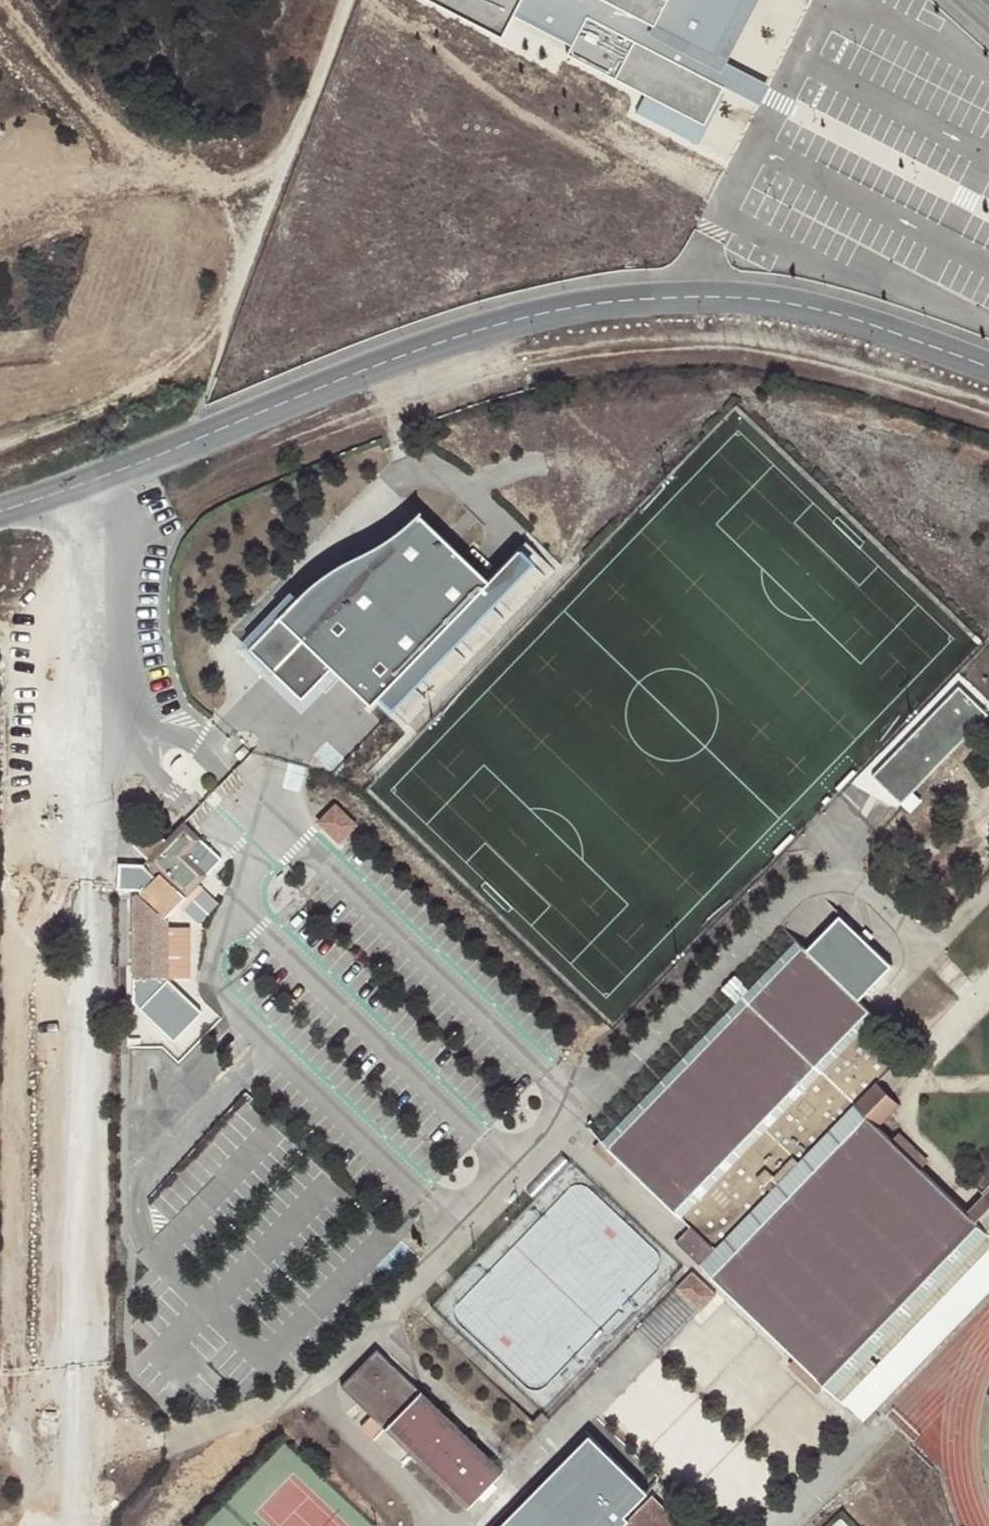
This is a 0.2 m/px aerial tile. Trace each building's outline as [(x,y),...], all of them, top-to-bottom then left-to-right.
[(496,35),(513,4),(571,35),(562,52),(641,94),(698,125),(718,86),(686,69),(696,49),(710,57),(741,0),(430,0),(496,35)] [(710,57),(696,49),(686,69),(718,86),(746,101),(756,81),(721,62),(754,0),(741,0),(710,57)] [(698,125),(641,94),(631,112),(689,142),(698,125)] [(291,593),(239,648),(295,701),(323,672),(364,709),(482,582),(414,510),(399,526),(370,548),(333,564),(291,593)] [(889,772),(868,793),(896,821),(984,734),(955,706),(918,742),(932,756),(927,762),(920,755),(904,770),(912,778),(903,787),(889,772)] [(243,746),(234,756),(239,762),(249,752),(243,746)] [(333,804),(315,824),(339,845),(357,825),(333,804)] [(199,881),(178,860),(193,845),(177,829),(140,867),(148,875),(145,879),(149,882),(131,901),(130,899),(126,903),(126,984),(160,984),(161,929),(157,924),(199,881)] [(836,920),(795,963),(847,1012),(887,970),(836,920)] [(786,1371),(811,1396),(828,1411),(982,1251),(955,1226),(904,1176),(878,1151),(864,1138),(875,1127),(853,1105),(864,1093),(881,1076),(838,1034),(853,1018),(847,1012),(795,963),(783,951),(736,1000),(723,1014),(589,1153),(605,1169),(676,1237),(662,1252),(786,1371)] [(723,1014),(736,1000),(721,986),(708,999),(723,1014)] [(865,1030),(858,1037),(871,1050),(878,1042),(865,1030)] [(886,1115),(864,1093),(853,1105),(875,1127),(886,1115)] [(884,1145),(878,1151),(904,1176),(910,1170),(884,1145)] [(605,1169),(589,1153),(583,1159),(599,1174),(605,1169)] [(973,1208),(988,1224),(988,1192),(973,1208)] [(973,1208),(955,1226),(982,1251),(988,1258),(988,1224),(973,1208)] [(680,1313),(695,1298),(679,1283),(664,1298),(680,1313)] [(702,1305),(695,1298),(680,1313),(688,1320),(702,1305)] [(466,1509),(502,1470),(375,1350),(339,1389),(370,1418),(381,1429),(466,1509)] [(381,1429),(370,1418),(359,1429),(371,1440),(381,1429)] [(509,1525),(586,1525),(582,1522),(591,1513),(556,1479),(509,1525)] [(652,1501),(628,1525),(677,1525),(652,1501)]
